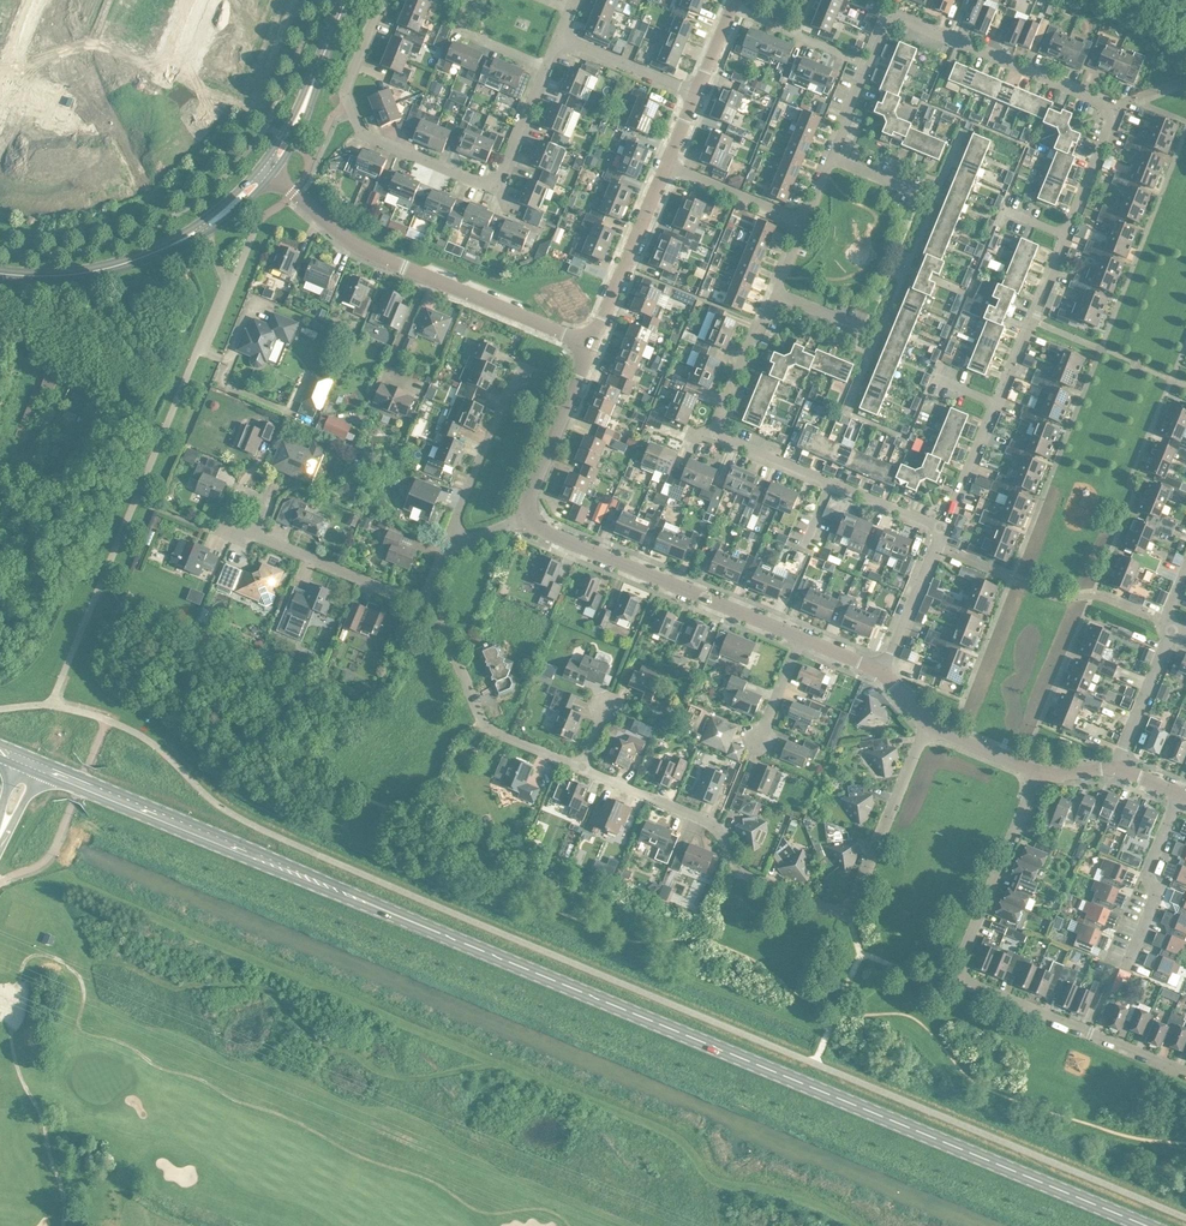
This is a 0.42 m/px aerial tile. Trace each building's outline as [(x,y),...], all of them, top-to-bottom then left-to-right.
[(9,17),(15,3),(9,0),(0,0),(0,13),(9,17)] [(116,11),(126,15),(123,23),(137,29),(146,8),(126,0),(121,0),(116,11)] [(422,0),(421,0),(408,0),(404,10),(424,18),(430,4),(429,3),(430,0),(422,0)] [(597,2),(614,10),(623,13),(627,3),(624,1),(624,0),(598,0),(597,2)] [(686,16),(689,10),(698,13),(703,0),(677,0),(673,10),(686,16)] [(835,19),(838,10),(844,13),(846,7),(830,0),(822,0),(818,12),(835,19)] [(932,7),(947,14),(953,0),(935,0),(932,7)] [(983,6),(985,3),(978,0),(964,0),(962,5),(969,7),(963,22),(975,27),(983,6)] [(614,10),(597,2),(591,16),(608,24),(614,26),(616,20),(611,18),(614,10)] [(883,6),(875,2),(872,10),(880,14),(883,6)] [(228,3),(225,8),(233,11),(235,6),(228,3)] [(983,6),(975,27),(973,30),(986,35),(992,21),(1000,25),(1007,8),(998,4),(995,11),(983,6)] [(256,6),(250,19),(272,28),(277,15),(256,6)] [(1078,17),(1081,11),(1081,10),(1074,7),(1072,12),(1073,15),(1078,17)] [(225,8),(223,13),(230,16),(233,11),(225,8)] [(1007,8),(1000,25),(1009,28),(1003,42),(1016,47),(1017,44),(1025,24),(1013,19),(1016,12),(1007,8)] [(424,18),(404,10),(398,24),(412,30),(410,36),(423,42),(428,30),(420,26),(424,18)] [(670,33),(687,40),(693,25),(684,22),(686,16),(673,10),(668,22),(673,25),(670,33)] [(818,12),(812,26),(820,30),(818,36),(832,41),(837,29),(831,27),(835,19),(818,12)] [(614,26),(608,24),(591,16),(585,31),(587,32),(585,38),(608,48),(616,27),(614,26)] [(1025,24),(1017,44),(1029,49),(1035,35),(1042,38),(1048,21),(1042,18),(1039,25),(1027,20),(1025,24)] [(250,19),(245,31),(267,40),(272,28),(250,19)] [(875,26),(867,22),(863,30),(871,34),(875,26)] [(110,26),(104,41),(111,43),(110,46),(117,49),(119,46),(128,50),(137,29),(123,23),(120,30),(110,26)] [(1050,25),(1038,53),(1045,56),(1047,53),(1060,59),(1069,39),(1055,33),(1058,28),(1050,25)] [(218,27),(215,32),(223,35),(225,30),(218,27)] [(627,42),(633,44),(639,31),(633,28),(627,42)] [(156,29),(153,35),(160,38),(163,32),(156,29)] [(758,52),(765,35),(750,29),(747,38),(741,35),(734,52),(740,54),(743,46),(758,52)] [(245,31),(240,43),(262,52),(267,40),(245,31)] [(639,47),(643,38),(645,33),(639,31),(633,44),(639,47)] [(215,32),(213,37),(221,40),(223,35),(215,32)] [(659,44),(664,46),(681,54),(687,40),(670,33),(666,41),(661,39),(659,44)] [(153,35),(150,41),(158,44),(160,38),(153,35)] [(770,63),(772,58),(779,41),(765,35),(758,52),(766,56),(764,61),(770,63)] [(1100,35),(1087,65),(1096,69),(1097,66),(1111,72),(1119,52),(1120,50),(1107,44),(1109,39),(1100,35)] [(387,51),(407,59),(411,50),(418,54),(423,42),(410,36),(407,42),(393,36),(387,51)] [(437,36),(433,46),(442,49),(446,39),(437,36)] [(857,39),(855,46),(861,48),(864,42),(857,39)] [(1069,39),(1060,59),(1074,65),(1073,67),(1080,70),(1092,42),(1084,39),(1082,44),(1069,39)] [(779,41),(772,58),(780,61),(777,69),(783,71),(781,76),(787,79),(793,65),(787,62),(793,47),(779,41)] [(461,65),(468,48),(454,42),(450,51),(444,48),(437,65),(443,67),(442,69),(450,72),(454,63),(461,65)] [(899,42),(894,55),(912,62),(917,50),(899,42)] [(234,53),(233,54),(257,63),(262,52),(240,43),(236,54),(234,53)] [(892,47),(885,44),(883,50),(889,53),(892,47)] [(664,46),(660,55),(655,53),(650,65),(673,74),(681,54),(664,46)] [(469,69),(466,77),(478,82),(485,66),(479,63),(482,54),(468,48),(461,65),(469,69)] [(887,59),(889,53),(883,50),(880,57),(887,59)] [(208,51),(206,56),(213,59),(215,54),(208,51)] [(407,59),(387,51),(381,65),(395,71),(393,77),(406,83),(412,70),(404,67),(407,59)] [(1119,52),(1111,72),(1124,78),(1123,80),(1133,84),(1145,57),(1134,52),(1132,58),(1119,52)] [(233,54),(228,66),(250,75),(255,63),(257,64),(257,63),(233,54)] [(889,67),(907,74),(912,62),(894,55),(889,67)] [(206,56),(203,61),(211,64),(213,59),(206,56)] [(796,76),(810,82),(817,64),(803,58),(799,67),(793,65),(787,79),(785,84),(784,87),(789,89),(792,81),(794,81),(796,76)] [(509,65),(495,59),(493,65),(490,64),(488,67),(485,66),(478,82),(499,91),(509,65)] [(961,86),(968,68),(955,63),(948,81),(961,86)] [(565,72),(563,78),(586,87),(589,80),(593,81),(598,70),(582,64),(580,70),(571,67),(568,73),(565,72)] [(817,64),(810,82),(824,88),(822,93),(829,96),(834,82),(828,79),(832,70),(817,64)] [(866,64),(864,75),(872,76),(874,66),(866,64)] [(525,85),(519,83),(524,71),(509,65),(499,91),(520,99),(525,85)] [(228,66),(223,78),(245,87),(250,75),(228,66)] [(884,79),(902,86),(907,74),(889,67),(884,79)] [(876,68),(873,74),(879,77),(882,71),(876,68)] [(973,91),(980,73),(968,68),(961,86),(973,91)] [(202,69),(199,74),(207,77),(209,72),(202,69)] [(744,85),(747,78),(733,72),(731,79),(744,85)] [(985,96),(992,78),(980,73),(973,91),(985,96)] [(873,74),(870,81),(877,83),(879,77),(873,74)] [(781,76),(779,81),(785,84),(787,79),(781,76)] [(406,83),(393,77),(390,84),(404,89),(406,83)] [(223,78),(218,90),(240,99),(245,87),(223,78)] [(586,87),(563,78),(561,83),(564,84),(561,91),(570,95),(567,101),(583,107),(585,101),(581,99),(586,87)] [(992,78),(985,96),(997,101),(1004,83),(992,78)] [(902,86),(884,79),(879,92),(882,93),(882,92),(897,98),(897,97),(902,86)] [(751,86),(759,89),(761,83),(753,80),(751,86)] [(443,85),(433,81),(429,91),(439,95),(443,85)] [(762,82),(759,89),(769,93),(772,87),(762,82)] [(1004,83),(997,101),(1008,106),(1016,88),(1004,83)] [(717,102),(736,110),(742,96),(750,100),(753,93),(739,87),(736,94),(723,88),(717,102)] [(633,112),(653,120),(659,106),(645,100),(647,94),(634,88),(629,100),(637,103),(633,112)] [(1021,111),(1028,93),(1016,88),(1008,106),(1021,111)] [(375,112),(395,104),(391,96),(394,95),(392,89),(369,98),(375,112)] [(452,90),(448,99),(455,102),(459,93),(452,90)] [(902,142),(903,143),(909,128),(910,128),(911,125),(897,119),(895,113),(900,99),(897,97),(897,98),(882,92),(882,93),(878,104),(872,101),(868,111),(883,118),(886,124),(880,140),(889,144),(892,138),(902,142)] [(923,93),(921,99),(927,101),(929,95),(923,93)] [(1033,116),(1040,98),(1028,93),(1021,111),(1033,116)] [(1033,116),(1044,121),(1045,121),(1051,106),(1051,107),(1053,103),(1040,98),(1033,116)] [(451,111),(454,103),(447,101),(444,109),(451,111)] [(583,107),(567,101),(565,107),(553,103),(551,109),(548,108),(546,114),(568,123),(573,111),(580,114),(583,107)] [(736,110),(717,102),(711,117),(729,124),(726,130),(743,137),(745,131),(731,125),(736,110)] [(944,109),(950,111),(953,105),(947,102),(944,109)] [(401,119),(395,104),(375,112),(381,127),(401,119)] [(956,114),(959,107),(953,105),(950,111),(956,114)] [(1057,151),(1071,157),(1072,156),(1076,145),(1082,148),(1086,138),(1070,131),(1068,125),(1074,109),(1064,105),(1062,111),(1051,107),(1051,106),(1045,121),(1044,121),(1043,124),(1057,130),(1059,136),(1054,150),(1057,151)] [(926,112),(932,115),(935,109),(929,106),(926,112)] [(780,116),(782,110),(776,107),(774,113),(780,116)] [(1151,132),(1171,140),(1177,126),(1153,116),(1155,113),(1141,107),(1138,114),(1155,121),(1151,132)] [(411,128),(407,137),(414,139),(413,140),(428,146),(436,126),(436,127),(440,119),(418,110),(417,114),(411,128)] [(815,131),(821,118),(803,111),(803,112),(800,110),(795,122),(798,123),(815,131)] [(404,126),(411,128),(417,114),(410,112),(404,126)] [(630,135),(633,129),(647,135),(653,120),(633,112),(627,126),(619,123),(616,129),(623,132),(630,135)] [(930,121),(932,115),(926,112),(924,118),(930,121)] [(940,118),(946,121),(949,114),(943,112),(940,118)] [(968,118),(974,121),(977,115),(971,112),(968,118)] [(780,116),(774,113),(771,119),(777,122),(780,116)] [(552,138),(568,144),(570,138),(563,135),(568,123),(546,114),(544,119),(546,120),(543,127),(554,132),(552,138)] [(946,121),(953,123),(955,117),(949,114),(946,121)] [(974,121),(980,123),(983,117),(977,115),(974,121)] [(457,151),(471,157),(480,137),(466,131),(469,123),(462,120),(460,127),(457,134),(452,146),(458,149),(457,151)] [(445,144),(452,146),(457,134),(460,127),(448,122),(444,130),(436,127),(436,126),(428,146),(442,152),(445,144)] [(964,128),(970,130),(973,124),(967,122),(964,128)] [(992,128),(998,131),(1001,124),(995,122),(992,128)] [(604,133),(607,126),(601,123),(597,130),(604,133)] [(815,131),(798,123),(793,135),(811,143),(815,131)] [(595,134),(598,127),(592,124),(589,131),(595,134)] [(998,131),(1004,133),(1007,127),(1001,124),(998,131)] [(1024,127),(1022,133),(1028,136),(1031,130),(1024,127)] [(914,151),(921,133),(910,128),(909,128),(903,143),(902,142),(901,146),(914,151)] [(1010,136),(1016,138),(1019,132),(1013,129),(1010,136)] [(743,137),(726,130),(724,137),(712,132),(706,146),(726,154),(732,140),(740,143),(743,137)] [(770,140),(772,134),(766,131),(764,137),(770,140)] [(480,137),(471,157),(486,163),(492,148),(498,151),(504,137),(492,132),(488,140),(480,137)] [(630,135),(623,132),(618,144),(626,147),(622,156),(642,164),(648,150),(634,144),(637,138),(630,135)] [(1126,142),(1153,153),(1155,149),(1166,154),(1171,140),(1151,132),(1148,139),(1143,138),(1142,141),(1129,135),(1126,142)] [(926,156),(933,138),(921,133),(914,151),(926,156)] [(1019,139),(1026,142),(1028,136),(1022,133),(1019,139)] [(968,147),(985,154),(991,142),(973,134),(968,147)] [(811,143),(793,135),(788,147),(806,155),(811,143)] [(767,146),(770,140),(764,137),(761,143),(767,146)] [(336,149),(340,140),(335,138),(330,146),(336,149)] [(533,151),(555,161),(560,149),(565,151),(568,144),(552,138),(549,144),(540,140),(537,147),(535,146),(533,151)] [(933,138),(926,156),(938,161),(946,143),(933,138)] [(9,161),(5,169),(16,174),(12,184),(20,187),(18,193),(30,199),(33,193),(60,204),(57,210),(70,215),(73,209),(80,212),(85,202),(94,206),(98,198),(94,197),(101,180),(77,169),(79,164),(66,159),(71,149),(53,142),(49,153),(20,142),(11,162),(9,161)] [(1138,166),(1158,174),(1163,160),(1152,156),(1153,153),(1126,142),(1124,148),(1137,154),(1136,157),(1141,159),(1138,166)] [(731,156),(726,154),(706,146),(700,161),(714,166),(712,173),(725,178),(728,172),(725,171),(731,156)] [(806,155),(788,147),(783,159),(801,167),(806,155)] [(985,154),(968,147),(963,159),(980,166),(985,154)] [(1033,156),(1035,150),(1029,147),(1026,153),(1033,156)] [(354,170),(366,175),(375,152),(370,150),(369,152),(362,149),(359,158),(350,155),(344,171),(352,174),(354,170)] [(555,161),(533,151),(530,157),(533,158),(530,165),(543,170),(540,176),(556,183),(559,176),(551,173),(555,161)] [(1052,163),(1070,170),(1075,157),(1072,156),(1071,157),(1057,151),(1052,163)] [(373,192),(380,194),(386,179),(380,176),(387,160),(380,157),(381,154),(375,152),(366,175),(378,179),(373,192)] [(1105,160),(1111,163),(1114,157),(1107,154),(1105,160)] [(760,164),(762,158),(756,155),(754,161),(760,164)] [(606,173),(620,179),(622,173),(636,179),(642,164),(622,156),(617,170),(609,167),(606,173)] [(778,171),(796,179),(801,167),(783,159),(778,171)] [(980,166),(963,159),(958,171),(975,178),(980,166)] [(757,170),(760,164),(754,161),(751,167),(757,170)] [(1047,175),(1065,182),(1070,170),(1052,163),(1047,175)] [(1083,169),(1077,166),(1075,172),(1081,175),(1083,169)] [(1113,177),(1140,187),(1141,184),(1152,188),(1158,174),(1138,166),(1133,177),(1116,170),(1113,177)] [(386,179),(380,194),(386,197),(388,193),(400,198),(409,175),(404,173),(403,176),(390,170),(386,179)] [(1008,170),(1006,176),(1012,179),(1015,173),(1008,170)] [(796,179),(778,171),(773,183),(791,191),(796,179)] [(953,183),(970,190),(975,178),(958,171),(953,183)] [(1072,178),(1078,181),(1081,175),(1075,172),(1072,178)] [(605,197),(625,205),(631,191),(617,185),(620,179),(606,173),(601,186),(609,189),(605,197)] [(749,173),(746,179),(752,182),(755,176),(749,173)] [(409,175),(400,198),(412,203),(409,210),(415,212),(422,197),(416,194),(420,183),(413,180),(414,178),(409,175)] [(1060,194),(1065,182),(1047,175),(1042,187),(1060,194)] [(522,190),(544,199),(549,187),(554,189),(556,183),(540,176),(538,182),(529,179),(526,186),(524,185),(522,190)] [(1006,176),(1003,182),(1009,185),(1012,179),(1006,176)] [(1124,201),(1144,209),(1150,195),(1139,191),(1140,187),(1113,177),(1111,183),(1128,190),(1124,201)] [(791,191),(773,183),(768,196),(786,203),(791,191)] [(970,190),(953,183),(948,195),(966,202),(970,190)] [(1060,194),(1042,187),(1037,199),(1055,206),(1060,194)] [(422,197),(415,212),(422,215),(424,210),(436,215),(445,193),(439,191),(438,193),(432,190),(428,199),(422,197)] [(544,199),(522,190),(519,195),(522,196),(519,203),(528,207),(525,213),(541,220),(544,213),(539,211),(544,199)] [(1067,190),(1065,196),(1071,199),(1073,193),(1067,190)] [(679,211),(699,219),(702,211),(710,215),(716,202),(692,192),(690,199),(685,197),(679,211)] [(445,193),(436,215),(448,220),(446,225),(452,227),(459,212),(452,209),(456,200),(449,198),(450,195),(445,193)] [(998,194),(996,201),(1002,203),(1005,197),(998,194)] [(966,202),(948,195),(943,207),(960,214),(966,202)] [(1071,199),(1065,196),(1062,202),(1068,205),(1071,199)] [(589,214),(603,220),(605,214),(619,220),(625,205),(605,197),(602,206),(594,202),(589,214)] [(910,199),(895,239),(907,244),(922,203),(910,199)] [(1002,203),(996,201),(993,206),(1000,209),(1002,203)] [(1100,212),(1126,222),(1128,219),(1139,223),(1144,209),(1124,201),(1120,212),(1102,205),(1100,212)] [(473,228),(483,206),(477,204),(476,206),(469,203),(465,215),(459,212),(452,227),(459,230),(461,223),(473,228)] [(483,206),(473,228),(471,235),(489,243),(500,216),(487,211),(488,208),(483,206)] [(960,214),(943,207),(938,219),(955,226),(960,214)] [(685,238),(692,241),(699,243),(704,231),(696,227),(699,219),(679,211),(673,226),(687,231),(685,237),(685,238)] [(1111,236),(1131,244),(1136,230),(1125,225),(1126,222),(1100,212),(1097,218),(1115,225),(1111,236)] [(386,227),(391,216),(383,213),(378,224),(386,227)] [(541,220),(525,213),(523,220),(538,226),(541,220)] [(592,230),(588,238),(608,246),(614,232),(600,226),(603,220),(589,214),(586,213),(581,225),(592,230)] [(497,241),(509,246),(518,223),(513,221),(512,224),(506,221),(507,219),(500,216),(489,243),(495,245),(497,241)] [(735,225),(737,218),(731,216),(728,222),(735,225)] [(995,221),(988,218),(986,225),(992,227),(995,221)] [(933,231),(950,238),(955,226),(938,219),(933,231)] [(753,232),(770,239),(776,227),(758,220),(753,232)] [(518,223),(509,246),(521,251),(524,245),(532,248),(537,234),(523,228),(524,226),(518,223)] [(400,224),(396,232),(405,236),(409,228),(400,224)] [(1074,235),(1084,239),(1088,228),(1079,224),(1074,235)] [(992,227),(986,225),(983,231),(990,233),(992,227)] [(730,236),(732,230),(726,228),(723,234),(730,236)] [(418,231),(415,240),(424,243),(427,235),(418,231)] [(950,238),(933,231),(928,243),(946,250),(950,238)] [(748,244),(766,251),(770,239),(753,232),(748,244)] [(727,243),(730,236),(723,234),(721,240),(727,243)] [(661,235),(656,250),(676,258),(679,248),(687,251),(692,241),(685,238),(685,237),(678,235),(676,241),(661,235)] [(996,243),(999,237),(993,235),(990,241),(996,243)] [(1085,246),(1113,257),(1114,253),(1125,258),(1131,244),(1111,236),(1108,244),(1102,242),(1101,245),(1088,240),(1085,246)] [(608,246),(588,238),(585,247),(577,243),(575,249),(572,248),(569,254),(598,266),(600,260),(603,261),(608,246)] [(971,238),(965,248),(971,251),(977,241),(971,238)] [(443,249),(446,242),(439,239),(436,246),(443,249)] [(1015,251),(1033,258),(1038,246),(1021,239),(1015,251)] [(994,249),(996,243),(990,241),(988,247),(994,249)] [(926,257),(926,256),(941,262),(941,261),(946,250),(928,243),(923,256),(926,257)] [(985,245),(978,243),(976,249),(982,251),(985,245)] [(743,256),(761,263),(766,251),(748,244),(743,256)] [(272,268),(282,272),(279,278),(293,284),(299,270),(292,267),(298,253),(281,246),(272,268)] [(452,254),(460,257),(464,248),(459,246),(454,248),(452,254)] [(1113,257),(1085,246),(1083,253),(1096,258),(1095,261),(1100,263),(1097,271),(1117,279),(1123,265),(1111,260),(1113,257)] [(982,251),(976,249),(973,255),(980,257),(982,251)] [(676,258),(656,250),(650,264),(664,270),(661,276),(675,282),(678,275),(670,272),(676,258)] [(1033,258),(1015,251),(1010,263),(1028,270),(1033,258)] [(720,260),(722,254),(716,252),(714,258),(720,260)] [(1073,261),(1075,255),(1067,252),(1065,258),(1073,261)] [(738,268),(756,275),(761,263),(743,256),(738,268)] [(912,290),(927,295),(926,296),(930,298),(935,284),(925,280),(928,272),(939,276),(944,263),(941,261),(941,262),(926,256),(926,257),(923,256),(909,287),(913,289),(912,290)] [(714,258),(711,264),(717,267),(720,260),(714,258)] [(306,280),(303,288),(321,295),(320,299),(329,302),(336,285),(329,282),(333,273),(334,269),(313,259),(304,280),(306,280)] [(987,267),(989,261),(983,259),(980,265),(987,267)] [(959,262),(955,280),(961,282),(965,264),(959,262)] [(1028,270),(1010,263),(1006,275),(1023,282),(1028,270)] [(570,264),(567,272),(579,277),(583,269),(570,264)] [(984,273),(987,267),(980,265),(978,271),(984,273)] [(975,270),(968,267),(966,273),(972,275),(975,270)] [(733,280),(751,287),(756,275),(738,268),(733,280)] [(1073,281),(1099,292),(1100,288),(1112,293),(1117,279),(1097,271),(1090,268),(1086,279),(1075,275),(1073,281)] [(972,275),(966,273),(961,285),(967,288),(972,275)] [(1001,287),(1015,293),(1015,294),(1018,295),(1023,282),(1006,275),(1001,286),(1001,287)] [(341,300),(355,305),(352,312),(362,316),(370,298),(363,295),(368,283),(353,276),(347,291),(345,290),(341,300)] [(706,276),(704,282),(710,284),(712,278),(706,276)] [(656,304),(661,292),(670,296),(673,289),(644,277),(636,296),(656,304)] [(728,292),(746,299),(751,287),(733,280),(728,292)] [(1014,304),(1011,303),(1015,294),(1015,293),(1001,287),(1001,286),(998,285),(997,286),(982,280),(972,300),(968,298),(968,297),(967,297),(962,310),(983,319),(983,320),(986,321),(987,320),(1001,326),(1005,317),(1009,318),(1012,317),(1015,307),(1014,304)] [(1099,292),(1073,281),(1071,280),(1068,287),(1080,291),(1078,295),(1079,295),(1076,302),(1101,313),(1107,298),(1098,295),(1099,292)] [(710,284),(704,282),(701,288),(707,291),(710,284)] [(927,295),(912,290),(913,289),(909,287),(904,300),(922,307),(926,296),(927,295)] [(373,312),(369,322),(382,327),(383,324),(399,330),(406,312),(399,309),(401,305),(400,305),(403,297),(385,289),(376,313),(373,312)] [(746,299),(728,292),(723,304),(741,312),(746,299)] [(692,305),(694,299),(680,293),(677,299),(692,305)] [(963,296),(957,294),(952,306),(958,309),(963,296)] [(651,316),(656,304),(636,296),(631,309),(646,315),(643,321),(657,327),(660,320),(651,316)] [(899,312),(917,319),(922,307),(904,300),(899,312)] [(1096,327),(1101,313),(1076,302),(1072,313),(1060,309),(1057,315),(1076,323),(1077,319),(1096,327)] [(716,315),(710,328),(730,336),(736,323),(722,317),(724,311),(711,305),(708,312),(716,315)] [(958,309),(952,306),(950,312),(956,314),(958,309)] [(449,319),(427,310),(420,327),(413,324),(408,335),(415,338),(418,332),(440,342),(445,329),(450,331),(454,324),(448,321),(449,319)] [(894,324),(912,331),(917,319),(899,312),(894,324)] [(253,355),(251,361),(251,365),(254,367),(258,367),(262,365),(264,360),(266,360),(275,337),(289,343),(297,324),(274,314),(269,327),(255,321),(247,340),(244,338),(239,349),(253,355)] [(957,322),(963,325),(965,318),(959,316),(957,322)] [(982,332),(999,340),(1005,327),(1001,326),(987,320),(986,321),(982,332)] [(648,339),(651,332),(654,333),(657,327),(643,321),(640,328),(631,324),(626,336),(646,344),(653,347),(655,342),(648,339)] [(963,325),(957,322),(954,328),(960,331),(963,325)] [(889,336),(907,344),(912,331),(894,324),(889,336)] [(945,324),(942,330),(948,332),(951,326),(945,324)] [(688,342),(694,344),(708,350),(711,344),(725,350),(730,336),(710,328),(705,341),(690,335),(688,342)] [(942,330),(940,336),(946,339),(948,332),(942,330)] [(999,340),(982,332),(977,344),(994,352),(999,340)] [(626,336),(621,348),(641,356),(646,344),(626,336)] [(907,344),(889,336),(884,348),(902,356),(907,344)] [(809,372),(810,368),(816,354),(815,353),(804,349),(807,343),(797,339),(790,355),(784,357),(768,351),(764,361),(770,363),(766,374),(765,374),(780,380),(780,381),(783,382),(789,368),(795,366),(809,372)] [(949,340),(947,346),(953,348),(955,342),(949,340)] [(470,356),(465,368),(494,380),(496,374),(493,373),(496,367),(491,364),(497,349),(478,341),(472,357),(470,356)] [(1057,366),(1077,374),(1083,360),(1071,355),(1072,352),(1047,342),(1044,348),(1055,352),(1054,356),(1060,358),(1057,366)] [(708,350),(694,344),(692,351),(700,354),(694,367),(714,375),(720,362),(706,356),(708,350)] [(994,352),(977,344),(972,356),(990,364),(994,352)] [(950,355),(953,348),(947,346),(944,352),(950,355)] [(641,356),(621,348),(616,360),(639,370),(642,364),(638,362),(641,356)] [(902,356),(884,348),(879,360),(897,368),(902,356)] [(941,350),(935,348),(932,354),(938,357),(941,350)] [(810,368),(822,373),(829,355),(816,350),(815,353),(816,354),(810,368)] [(662,359),(669,362),(672,356),(671,355),(664,352),(662,359)] [(930,360),(936,363),(938,357),(932,354),(930,360)] [(829,355),(822,373),(834,378),(841,360),(829,355)] [(990,364),(972,356),(967,369),(984,376),(990,364)] [(667,367),(669,362),(662,359),(660,364),(667,367)] [(631,380),(633,374),(640,377),(643,371),(639,370),(616,360),(609,379),(631,388),(634,382),(631,380)] [(841,360),(834,378),(846,383),(853,365),(841,360)] [(874,372),(892,380),(897,368),(879,360),(874,372)] [(667,367),(660,364),(658,370),(665,373),(667,367)] [(1077,374),(1057,366),(1053,377),(1036,370),(1033,376),(1062,387),(1063,384),(1072,388),(1077,374)] [(714,375),(694,367),(689,381),(709,389),(714,375)] [(460,380),(462,380),(459,388),(474,394),(477,387),(486,391),(489,384),(491,385),(494,380),(465,368),(460,380)] [(757,385),(775,392),(780,381),(780,380),(765,374),(766,374),(762,372),(757,385)] [(869,384),(887,392),(892,380),(874,372),(869,384)] [(925,372),(922,378),(928,381),(931,375),(925,372)] [(302,402),(320,409),(332,381),(314,373),(302,402)] [(685,386),(688,380),(674,374),(672,381),(685,386)] [(755,377),(749,374),(746,381),(752,383),(755,377)] [(1046,401),(1066,409),(1072,395),(1060,391),(1062,387),(1033,376),(1031,383),(1050,390),(1046,401)] [(920,384),(926,387),(928,381),(922,378),(920,384)] [(595,395),(616,404),(623,407),(625,401),(616,398),(619,391),(628,395),(631,388),(609,379),(606,386),(600,383),(595,395)] [(683,393),(685,386),(672,381),(669,387),(677,390),(671,404),(691,412),(697,398),(683,393)] [(750,389),(752,383),(746,381),(744,387),(750,389)] [(1018,381),(1015,383),(1014,386),(1015,389),(1018,390),(1022,389),(1023,386),(1021,383),(1018,381)] [(381,384),(374,402),(381,405),(380,407),(398,415),(398,412),(406,416),(409,409),(414,411),(418,401),(413,399),(413,398),(406,395),(407,393),(389,385),(388,387),(381,384)] [(864,396),(882,404),(887,392),(869,384),(864,396)] [(752,397),(770,404),(775,392),(757,385),(752,397)] [(819,388),(813,385),(810,391),(817,394),(819,388)] [(474,394),(459,388),(456,395),(457,395),(452,407),(481,420),(483,414),(481,413),(484,406),(471,401),(474,394)] [(814,400),(817,394),(810,391),(808,397),(814,400)] [(331,402),(339,405),(340,405),(343,398),(334,394),(333,395),(331,402)] [(590,407),(611,416),(616,404),(595,395),(590,407)] [(882,404),(864,396),(859,409),(877,416),(882,404)] [(915,396),(912,402),(919,405),(921,399),(915,396)] [(747,409),(765,416),(770,404),(752,397),(747,409)] [(794,403),(800,406),(803,399),(797,397),(794,403)] [(824,397),(822,403),(828,406),(831,400),(824,397)] [(739,398),(736,404),(742,407),(745,401),(739,398)] [(1022,412),(1048,422),(1049,419),(1061,423),(1066,409),(1046,401),(1037,398),(1033,409),(1023,405),(1020,412),(1022,412)] [(834,408),(837,402),(831,400),(828,406),(834,408)] [(912,402),(910,408),(916,411),(919,405),(912,402)] [(649,417),(662,423),(682,431),(684,425),(686,425),(691,412),(671,404),(666,417),(651,411),(649,417)] [(734,411),(740,413),(742,407),(736,404),(734,411)] [(1185,428),(1185,425),(1185,407),(1178,404),(1176,408),(1171,406),(1165,420),(1185,428)] [(479,425),(481,420),(452,407),(447,419),(446,419),(443,426),(458,433),(461,426),(473,431),(476,424),(479,425)] [(606,428),(611,416),(590,407),(585,420),(600,426),(597,432),(612,439),(619,441),(622,435),(606,428)] [(945,421),(963,428),(968,416),(950,408),(945,421)] [(765,416),(747,409),(742,421),(760,429),(765,416)] [(632,418),(644,422),(646,417),(635,412),(632,418)] [(1032,436),(1052,444),(1058,430),(1047,426),(1048,422),(1022,412),(1019,418),(1037,425),(1032,436)] [(330,417),(324,430),(346,439),(351,425),(330,417)] [(662,423),(649,417),(646,424),(660,429),(662,423)] [(285,422),(280,420),(277,428),(282,430),(285,422)] [(1165,420),(1159,434),(1173,439),(1171,444),(1185,450),(1185,439),(1181,437),(1185,428),(1165,420)] [(275,427),(261,421),(257,429),(247,425),(237,447),(254,454),(261,438),(269,441),(275,427)] [(940,433),(958,440),(963,428),(945,421),(940,433)] [(970,424),(968,430),(974,433),(976,427),(970,424)] [(439,447),(461,457),(464,451),(461,450),(464,444),(455,440),(458,433),(443,426),(440,434),(444,435),(439,447)] [(899,432),(905,434),(907,428),(901,426),(899,432)] [(809,452),(816,434),(804,429),(796,447),(809,452)] [(974,433),(968,430),(965,436),(971,439),(974,433)] [(580,448),(601,456),(606,444),(609,445),(612,439),(597,432),(594,439),(586,435),(580,448)] [(917,435),(911,433),(908,439),(915,442),(917,435)] [(958,440),(940,433),(935,445),(953,452),(958,440)] [(821,457),(828,439),(816,434),(809,452),(821,457)] [(1008,447),(1035,457),(1036,454),(1047,458),(1052,444),(1032,436),(1028,447),(1011,440),(1008,447)] [(638,441),(629,437),(626,444),(635,448),(638,441)] [(902,440),(896,438),(893,444),(899,447),(902,440)] [(828,439),(821,457),(833,462),(840,444),(828,439)] [(310,481),(320,456),(318,455),(322,446),(321,445),(315,442),(313,443),(309,452),(283,441),(273,466),(310,481)] [(1171,444),(1169,448),(1155,442),(1150,456),(1170,464),(1175,453),(1185,457),(1185,450),(1171,444)] [(655,469),(664,449),(650,443),(642,463),(655,469)] [(840,444),(833,462),(845,467),(852,449),(840,444)] [(953,452),(935,445),(931,456),(930,457),(945,463),(944,463),(948,465),(953,452)] [(1019,471),(1039,479),(1044,465),(1033,460),(1035,457),(1008,447),(1007,446),(1004,453),(1023,460),(1019,471)] [(459,462),(461,457),(439,447),(434,459),(430,457),(426,465),(442,471),(445,464),(454,468),(457,461),(459,462)] [(582,470),(596,476),(599,469),(596,468),(601,456),(580,448),(575,460),(584,464),(582,470)] [(960,448),(958,454),(964,457),(967,451),(960,448)] [(194,465),(198,454),(187,449),(183,460),(194,465)] [(677,455),(664,449),(655,469),(663,472),(660,480),(672,485),(677,471),(671,469),(677,455)] [(857,472),(864,454),(852,449),(845,467),(857,472)] [(801,454),(798,461),(804,463),(807,457),(801,454)] [(864,454),(857,472),(869,477),(876,459),(864,454)] [(962,463),(964,457),(958,454),(955,460),(962,463)] [(900,469),(895,483),(895,484),(906,488),(903,494),(913,498),(920,482),(921,482),(926,480),(942,486),(946,476),(940,474),(944,463),(945,463),(930,457),(931,456),(927,455),(921,469),(915,471),(901,465),(900,469)] [(1156,480),(1175,488),(1179,490),(1182,483),(1169,478),(1170,475),(1166,473),(1170,464),(1150,456),(1144,470),(1158,476),(1156,480)] [(225,483),(215,479),(222,462),(209,457),(205,466),(199,463),(192,479),(200,482),(196,491),(218,501),(225,483)] [(813,459),(807,457),(804,463),(810,466),(813,459)] [(876,459),(869,477),(881,482),(889,464),(876,459)] [(684,474),(677,471),(672,485),(684,490),(687,482),(695,485),(703,465),(690,460),(684,474)] [(825,464),(822,470),(828,473),(831,467),(825,464)] [(900,469),(889,464),(881,482),(894,487),(895,484),(895,483),(900,469)] [(711,501),(717,488),(710,485),(716,471),(703,465),(695,485),(702,488),(699,496),(711,501)] [(737,493),(746,473),(732,467),(724,487),(737,493)] [(837,469),(831,467),(828,473),(834,475),(837,469)] [(565,485),(585,493),(594,497),(596,491),(588,487),(590,481),(593,483),(596,476),(582,470),(579,476),(570,473),(565,485)] [(997,475),(995,481),(1021,492),(1022,488),(1033,493),(1039,479),(1019,471),(1015,482),(997,475)] [(742,504),(754,509),(765,481),(746,473),(737,493),(745,496),(742,504)] [(849,474),(846,480),(852,483),(855,477),(849,474)] [(858,485),(861,479),(855,477),(852,483),(858,485)] [(416,479),(403,511),(411,514),(410,516),(418,519),(419,517),(428,520),(441,489),(416,479)] [(777,509),(785,489),(765,481),(754,509),(751,514),(758,517),(760,511),(766,514),(769,506),(777,509)] [(995,481),(993,481),(990,490),(1009,497),(1005,506),(1025,513),(1031,499),(1020,495),(1021,492),(995,481)] [(1144,496),(1164,505),(1169,491),(1149,483),(1144,496)] [(879,487),(873,484),(870,490),(877,493),(879,487)] [(969,491),(978,495),(981,487),(972,484),(969,491)] [(585,493),(565,485),(560,497),(574,504),(568,518),(582,524),(589,509),(580,506),(585,493)] [(883,495),(885,489),(879,487),(877,493),(883,495)] [(717,488),(711,501),(706,513),(715,517),(726,491),(717,488)] [(1185,499),(1185,493),(1175,488),(1172,494),(1185,500),(1185,499)] [(785,489),(777,509),(784,512),(780,523),(792,528),(799,511),(792,508),(798,494),(785,489)] [(668,497),(659,493),(655,502),(664,506),(668,497)] [(1164,505),(1144,496),(1138,510),(1148,514),(1146,519),(1173,530),(1176,524),(1166,520),(1167,516),(1160,513),(1164,505)] [(305,511),(307,504),(293,498),(283,502),(276,521),(293,528),(294,526),(316,535),(323,518),(305,511)] [(615,507),(618,501),(612,498),(609,505),(615,507)] [(600,501),(594,514),(602,518),(608,504),(600,501)] [(628,538),(637,518),(623,512),(626,504),(620,502),(614,515),(620,518),(615,532),(628,538)] [(981,516),(1007,526),(1009,523),(1020,527),(1025,513),(1005,506),(1001,516),(984,510),(981,516)] [(822,516),(831,520),(834,511),(825,507),(822,516)] [(637,518),(628,538),(642,544),(648,530),(654,532),(660,518),(662,513),(656,510),(654,516),(648,513),(644,521),(637,518)] [(355,527),(359,518),(351,514),(347,523),(355,527)] [(850,539),(859,519),(845,514),(839,528),(833,525),(827,539),(839,544),(843,536),(850,539)] [(750,518),(742,515),(739,524),(746,527),(750,518)] [(1007,526),(981,516),(979,523),(996,529),(992,540),(1012,548),(1017,534),(1006,530),(1007,526)] [(371,520),(363,517),(360,526),(367,529),(371,520)] [(669,555),(677,535),(663,529),(667,521),(660,518),(654,532),(660,535),(655,549),(669,555)] [(867,556),(872,542),(866,539),(872,525),(859,519),(850,539),(847,547),(867,555),(867,556)] [(1129,533),(1149,541),(1152,534),(1158,537),(1160,532),(1171,536),(1173,530),(1146,519),(1144,523),(1134,519),(1129,533)] [(890,556),(898,536),(884,530),(879,544),(872,542),(867,556),(867,555),(865,558),(877,563),(882,552),(890,556)] [(383,545),(391,548),(387,559),(409,568),(416,551),(399,544),(402,536),(389,531),(383,545)] [(748,531),(746,537),(754,539),(756,533),(748,531)] [(691,540),(677,535),(669,555),(682,560),(688,546),(695,549),(700,535),(694,532),(691,540)] [(785,544),(788,536),(779,533),(776,540),(785,544)] [(1133,551),(1131,555),(1158,567),(1161,560),(1150,556),(1152,551),(1146,548),(1149,541),(1129,533),(1123,547),(1133,551)] [(911,541),(898,536),(890,556),(897,559),(893,569),(905,574),(912,558),(905,555),(911,541)] [(210,549),(201,546),(200,548),(180,539),(174,553),(172,555),(172,558),(170,562),(191,570),(190,572),(199,576),(203,568),(211,571),(218,556),(209,552),(210,549)] [(1012,548),(992,540),(987,551),(969,544),(966,550),(985,558),(986,554),(1006,562),(1012,548)] [(724,577),(732,557),(718,552),(722,544),(715,541),(709,555),(715,557),(710,572),(724,577)] [(555,600),(561,586),(553,583),(561,564),(540,555),(533,570),(537,572),(533,582),(544,586),(541,594),(555,600)] [(749,572),(755,558),(749,555),(746,563),(732,557),(724,577),(737,583),(743,569),(749,572)] [(1114,570),(1134,578),(1136,571),(1143,573),(1145,568),(1155,573),(1158,567),(1131,555),(1129,560),(1119,556),(1114,570)] [(764,594),(772,574),(758,568),(762,560),(755,558),(749,572),(756,574),(750,588),(764,594)] [(233,590),(259,601),(258,603),(266,606),(272,603),(275,596),(273,595),(283,572),(263,563),(259,573),(253,575),(225,563),(217,583),(219,584),(217,589),(231,595),(233,590)] [(975,582),(971,593),(991,601),(997,587),(982,581),(984,574),(960,565),(956,575),(975,582)] [(1128,592),(1134,578),(1114,570),(1108,583),(1128,592)] [(786,580),(772,574),(764,594),(778,600),(783,586),(790,588),(795,575),(789,572),(786,580)] [(586,574),(576,596),(588,601),(583,614),(592,618),(601,596),(595,593),(600,580),(586,574)] [(815,615),(823,595),(817,593),(818,591),(815,584),(812,583),(813,582),(807,579),(801,593),(807,595),(801,610),(815,615)] [(325,599),(328,591),(311,583),(305,597),(296,593),(289,610),(307,617),(311,609),(325,615),(330,603),(326,601),(325,599)] [(1168,593),(1161,590),(1156,603),(1163,606),(1168,593)] [(200,605),(204,594),(198,591),(193,602),(200,605)] [(602,609),(596,625),(605,628),(608,620),(618,624),(626,628),(629,627),(631,621),(640,599),(624,592),(614,614),(602,609)] [(841,609),(847,596),(840,593),(837,601),(823,595),(815,615),(829,621),(835,607),(841,609)] [(940,601),(966,611),(968,608),(986,615),(991,601),(971,593),(967,604),(942,594),(940,601)] [(1142,605),(1145,599),(1131,593),(1128,599),(1142,605)] [(855,632),(864,612),(859,610),(858,600),(847,596),(841,609),(847,612),(841,626),(855,632)] [(966,611),(940,601),(937,607),(962,617),(957,627),(978,635),(983,621),(965,614),(966,611)] [(354,602),(344,626),(361,633),(362,630),(372,634),(374,628),(385,633),(393,612),(378,606),(376,611),(354,602)] [(864,612),(855,632),(869,638),(875,624),(881,626),(887,612),(877,608),(871,615),(864,612)] [(651,632),(675,642),(683,623),(674,620),(675,616),(660,610),(651,632)] [(693,657),(703,662),(710,645),(703,643),(705,638),(704,635),(707,627),(691,620),(681,642),(697,649),(693,657)] [(1085,639),(1105,647),(1108,639),(1113,641),(1116,634),(1131,640),(1133,634),(1118,627),(1117,629),(1111,627),(1109,632),(1090,625),(1085,639)] [(978,635),(957,627),(953,638),(928,628),(925,635),(959,648),(960,645),(972,649),(978,635)] [(727,636),(718,632),(707,658),(717,662),(721,653),(747,664),(755,644),(728,633),(727,636)] [(944,662),(964,670),(969,656),(958,651),(959,648),(925,635),(923,641),(948,651),(944,662)] [(253,645),(260,648),(263,647),(265,640),(260,638),(260,640),(257,641),(255,640),(253,645)] [(1115,671),(1117,665),(1100,658),(1105,647),(1085,639),(1079,653),(1089,657),(1088,660),(1115,671)] [(512,691),(515,684),(512,676),(508,674),(513,663),(501,658),(503,654),(500,646),(492,643),(488,645),(487,644),(484,645),(484,647),(477,650),(482,662),(488,664),(485,669),(489,678),(494,680),(492,685),(497,697),(512,691)] [(564,677),(585,685),(588,678),(602,683),(602,682),(608,685),(611,675),(606,673),(609,666),(608,666),(611,658),(610,655),(600,651),(596,652),(593,660),(585,656),(582,663),(571,658),(564,677)] [(1185,674),(1185,655),(1185,654),(1183,661),(1176,658),(1170,673),(1178,677),(1180,672),(1185,674)] [(1112,678),(1115,671),(1088,660),(1086,663),(1076,659),(1070,673),(1090,681),(1094,674),(1097,675),(1098,672),(1112,678)] [(537,674),(551,679),(556,667),(542,662),(537,674)] [(964,670),(944,662),(938,676),(959,684),(964,670)] [(650,703),(659,682),(656,681),(660,672),(642,665),(639,673),(628,669),(622,683),(644,692),(641,700),(650,703)] [(811,686),(808,693),(822,699),(828,685),(822,683),(825,674),(803,665),(797,680),(811,686)] [(934,678),(936,672),(922,666),(920,673),(934,678)] [(1077,696),(1100,706),(1103,699),(1086,692),(1090,681),(1070,673),(1065,687),(1079,693),(1077,696)] [(731,676),(726,688),(737,693),(731,707),(753,716),(762,696),(744,689),(747,682),(731,676)] [(581,715),(570,711),(577,695),(550,684),(547,692),(555,695),(549,709),(555,711),(556,710),(560,712),(552,732),(571,740),(581,715)] [(1167,696),(1158,692),(1156,697),(1165,701),(1167,696)] [(1100,706),(1077,696),(1076,700),(1062,694),(1056,708),(1076,716),(1079,708),(1083,709),(1084,706),(1098,712),(1100,706)] [(849,713),(855,715),(865,728),(880,726),(886,711),(877,699),(861,701),(854,699),(849,713)] [(811,701),(808,708),(793,702),(787,716),(796,720),(793,727),(805,732),(808,725),(810,725),(813,717),(818,720),(821,713),(826,715),(829,708),(811,701)] [(1076,716),(1056,708),(1050,721),(1064,727),(1063,731),(1086,740),(1089,734),(1075,728),(1076,725),(1073,724),(1076,716)] [(848,714),(841,711),(827,747),(833,749),(848,714)] [(1167,733),(1158,730),(1161,722),(1150,717),(1145,730),(1151,733),(1145,748),(1158,754),(1167,733)] [(1183,740),(1185,733),(1185,728),(1182,727),(1185,722),(1176,718),(1167,740),(1174,743),(1168,758),(1181,763),(1185,751),(1185,741),(1183,740)] [(712,719),(703,741),(725,750),(735,728),(712,719)] [(1132,727),(1129,736),(1135,738),(1139,729),(1132,727)] [(696,732),(693,739),(699,742),(702,735),(696,732)] [(606,760),(628,769),(636,750),(641,752),(645,742),(629,735),(626,743),(611,736),(607,747),(611,749),(606,760)] [(887,738),(861,741),(862,748),(873,747),(867,762),(876,774),(892,772),(898,758),(888,745),(887,738)] [(819,746),(805,741),(802,748),(787,742),(781,758),(802,767),(806,756),(813,759),(819,746)] [(694,752),(697,747),(689,743),(687,749),(694,752)] [(521,790),(518,797),(533,803),(539,789),(526,783),(532,767),(511,758),(510,760),(503,757),(495,776),(502,779),(501,782),(521,790)] [(675,757),(672,764),(662,760),(662,761),(655,759),(650,771),(657,774),(654,781),(668,787),(674,772),(681,775),(686,762),(675,757)] [(749,787),(767,794),(776,771),(761,765),(757,775),(754,774),(749,787)] [(725,776),(705,768),(694,796),(713,804),(722,782),(730,785),(736,770),(728,767),(725,776)] [(559,783),(553,798),(562,802),(561,803),(571,808),(568,816),(582,821),(588,808),(580,804),(587,788),(570,781),(567,779),(566,780),(570,782),(568,787),(559,783)] [(746,785),(740,783),(736,793),(742,795),(746,785)] [(848,793),(842,809),(851,820),(867,818),(873,805),(863,792),(862,784),(848,786),(848,793)] [(1098,819),(1108,823),(1117,803),(1120,797),(1108,792),(1106,798),(1097,794),(1095,799),(1096,799),(1088,818),(1097,821),(1098,819)] [(724,805),(745,812),(748,801),(728,794),(724,805)] [(1074,797),(1071,802),(1072,802),(1064,820),(1065,820),(1073,824),(1074,821),(1085,825),(1088,818),(1096,799),(1095,799),(1085,794),(1082,800),(1074,797)] [(1072,802),(1071,802),(1061,798),(1058,804),(1050,800),(1040,823),(1049,827),(1050,824),(1061,829),(1065,820),(1064,820),(1072,802)] [(598,804),(588,829),(597,832),(599,827),(616,834),(621,823),(623,825),(630,809),(608,799),(605,807),(598,804)] [(1117,827),(1127,831),(1128,831),(1136,811),(1139,805),(1128,800),(1125,806),(1117,803),(1108,823),(1107,826),(1116,829),(1117,827)] [(1144,814),(1136,811),(1128,831),(1127,831),(1126,833),(1135,837),(1137,835),(1147,839),(1158,813),(1147,808),(1144,814)] [(767,831),(757,818),(742,820),(736,835),(745,847),(761,845),(767,831)] [(798,822),(791,820),(787,829),(794,832),(798,822)] [(640,839),(659,847),(655,859),(667,864),(676,842),(668,839),(672,831),(663,827),(663,828),(647,822),(640,839)] [(834,841),(828,857),(836,868),(853,866),(858,852),(848,840),(848,832),(833,834),(834,841)] [(793,851),(783,836),(775,855),(782,865),(784,876),(797,882),(810,872),(808,857),(793,851)] [(1185,843),(1185,845),(1176,841),(1171,854),(1181,858),(1178,864),(1185,868),(1185,843)] [(1029,863),(1038,867),(1041,868),(1046,855),(1049,856),(1052,849),(1036,842),(1033,849),(1026,846),(1020,861),(1029,865),(1029,863)] [(705,873),(713,853),(690,843),(685,855),(677,852),(671,868),(679,871),(682,863),(705,873)] [(819,859),(825,856),(820,843),(814,846),(819,859)] [(1083,853),(1077,850),(1075,857),(1081,859),(1083,853)] [(1120,859),(1125,861),(1128,853),(1123,851),(1120,859)] [(1100,882),(1117,889),(1119,882),(1130,887),(1135,875),(1126,871),(1127,869),(1104,859),(1100,869),(1104,871),(1102,877),(1100,882)] [(1029,865),(1020,861),(1017,860),(1012,873),(1019,876),(1016,883),(1019,884),(1032,889),(1035,882),(1032,881),(1038,867),(1029,863),(1029,865)] [(1178,864),(1177,864),(1176,866),(1167,862),(1162,875),(1172,879),(1169,886),(1184,892),(1184,891),(1185,892),(1185,868),(1178,864)] [(1069,867),(1061,884),(1077,891),(1084,874),(1069,867)] [(1091,903),(1108,910),(1111,903),(1121,908),(1126,896),(1118,892),(1119,890),(1117,889),(1100,882),(1095,880),(1091,890),(1095,892),(1091,903)] [(653,893),(659,887),(655,881),(648,887),(653,893)] [(1032,889),(1019,884),(1016,890),(1009,887),(1003,902),(1012,906),(1012,904),(1021,908),(1024,909),(1029,896),(1032,897),(1035,890),(1032,889)] [(1184,892),(1183,893),(1174,890),(1169,902),(1179,906),(1176,913),(1185,917),(1185,892),(1184,891),(1184,892)] [(1020,910),(1021,908),(1012,904),(1012,906),(1003,902),(1000,901),(995,914),(1002,917),(999,924),(1007,927),(1015,930),(1016,928),(1021,930),(1028,914),(1020,910)] [(1110,911),(1108,910),(1091,903),(1086,901),(1082,912),(1087,914),(1082,924),(1099,931),(1102,925),(1112,929),(1117,917),(1109,913),(1110,911)] [(1060,923),(1064,914),(1057,911),(1053,920),(1060,923)] [(1185,937),(1185,917),(1176,913),(1175,912),(1174,915),(1165,911),(1160,923),(1170,927),(1168,934),(1184,941),(1185,937)] [(1004,934),(1007,927),(999,924),(992,921),(990,928),(1004,934)] [(1101,932),(1099,931),(1082,924),(1078,923),(1074,932),(1078,934),(1073,946),(1090,953),(1093,946),(1104,950),(1109,938),(1100,934),(1101,932)] [(45,940),(48,933),(40,930),(37,936),(45,940)] [(1176,962),(1180,951),(1185,953),(1185,949),(1185,942),(1184,941),(1168,934),(1166,933),(1165,936),(1157,932),(1152,944),(1162,948),(1159,955),(1176,962)] [(988,973),(997,951),(999,947),(989,942),(990,939),(984,937),(981,945),(982,945),(973,967),(988,973)] [(997,951),(988,973),(1002,979),(1007,967),(1014,969),(1020,955),(1008,951),(1007,955),(997,951)] [(1176,962),(1159,955),(1157,955),(1157,957),(1148,953),(1143,965),(1153,969),(1150,976),(1167,983),(1172,972),(1176,974),(1180,964),(1176,962)] [(1029,991),(1039,968),(1029,964),(1031,960),(1020,955),(1014,969),(1020,972),(1015,985),(1029,991)] [(1039,968),(1029,991),(1044,997),(1049,984),(1055,987),(1064,966),(1053,961),(1048,972),(1039,968)] [(1110,975),(1113,967),(1097,961),(1094,969),(1110,975)] [(1064,966),(1055,987),(1054,989),(1061,991),(1055,1004),(1070,1010),(1079,988),(1073,985),(1078,972),(1064,966)] [(1141,979),(1139,985),(1145,987),(1147,981),(1141,979)] [(1079,988),(1070,1010),(1085,1016),(1090,1004),(1096,1006),(1105,985),(1094,981),(1089,992),(1079,988)] [(1128,1010),(1130,1004),(1117,999),(1116,1002),(1109,999),(1102,1016),(1109,1018),(1106,1025),(1119,1031),(1124,1019),(1128,1010)] [(1142,1032),(1149,1016),(1150,1014),(1148,1013),(1150,1007),(1139,1003),(1138,1006),(1130,1003),(1130,1004),(1128,1010),(1124,1019),(1131,1022),(1128,1029),(1141,1035),(1142,1032)] [(1159,1047),(1164,1036),(1168,1027),(1167,1027),(1155,1022),(1158,1013),(1151,1010),(1150,1014),(1149,1016),(1142,1032),(1149,1035),(1146,1042),(1159,1047)] [(1185,1022),(1185,1021),(1183,1020),(1185,1016),(1174,1011),(1171,1020),(1170,1020),(1167,1027),(1168,1027),(1164,1036),(1171,1039),(1168,1046),(1181,1051),(1182,1049),(1185,1039),(1185,1022)]
